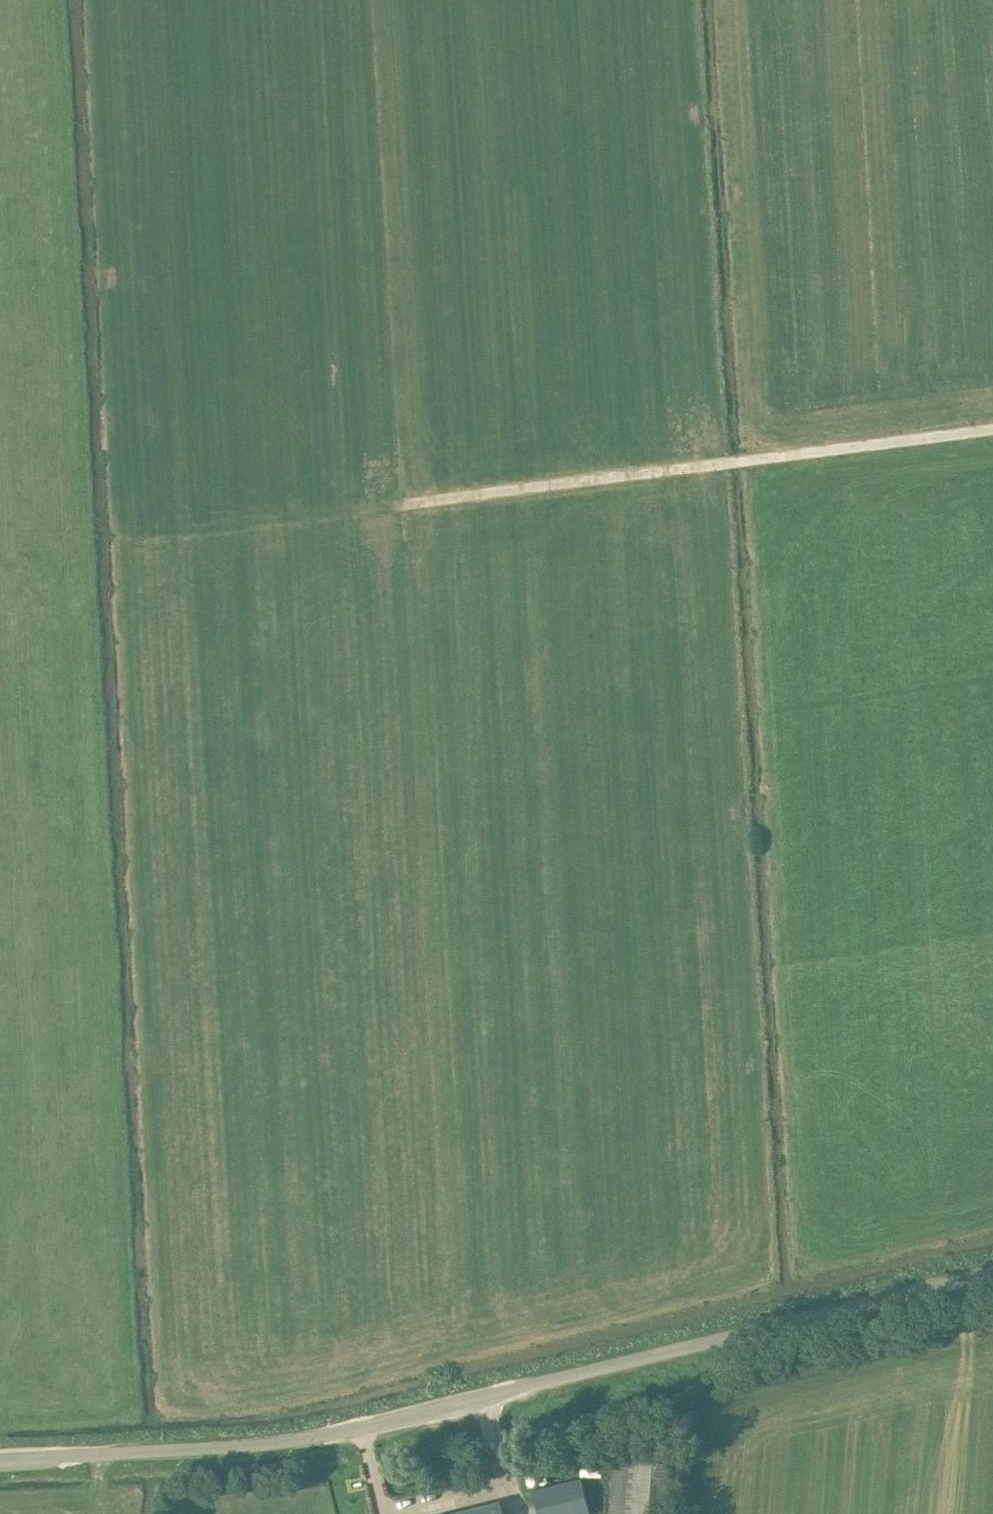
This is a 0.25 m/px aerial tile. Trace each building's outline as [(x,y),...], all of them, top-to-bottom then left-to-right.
[(613,1461),(609,1513),(666,1513),(670,1465),(613,1461)] [(581,1479),(532,1492),(537,1513),(590,1513),(581,1479)] [(501,1504),(460,1513),(503,1513),(501,1504)]
